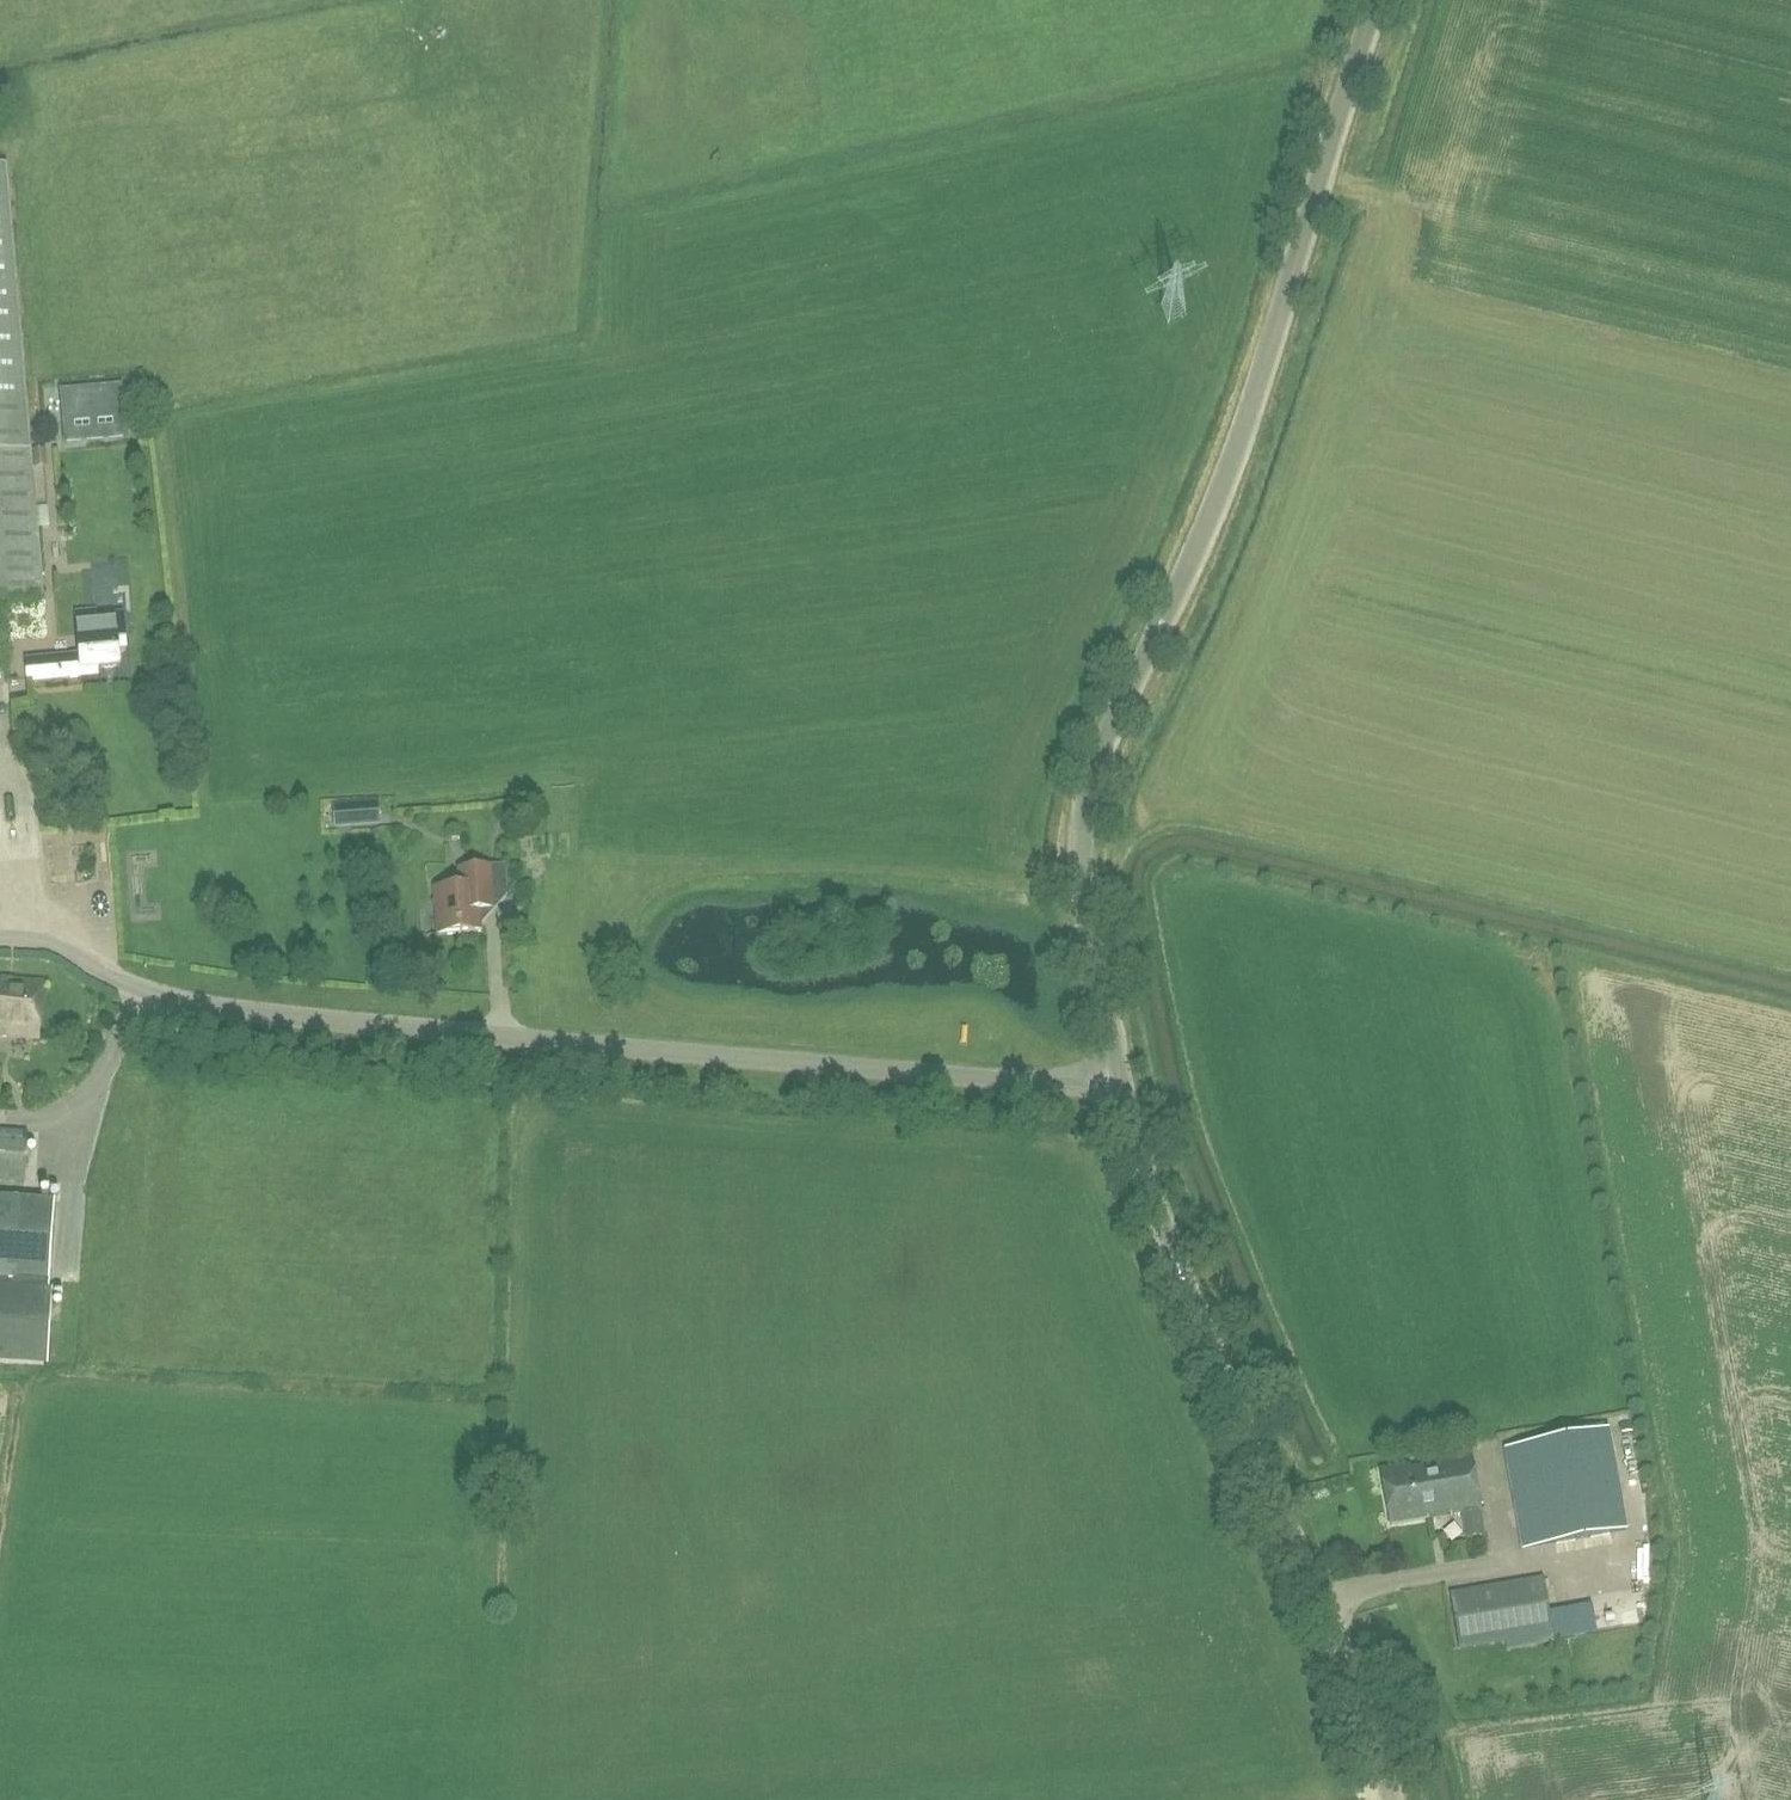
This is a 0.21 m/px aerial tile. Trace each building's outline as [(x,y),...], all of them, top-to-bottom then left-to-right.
[(43,596),(6,165),(0,165),(0,599),(43,596)] [(118,384),(62,389),(66,438),(122,433),(120,411),(118,384)] [(45,448),(35,449),(37,468),(46,467),(45,448)] [(27,680),(89,674),(88,668),(119,665),(117,651),(125,650),(122,615),(93,618),(93,612),(76,614),(79,654),(25,659),(27,680)] [(438,934),(481,931),(478,894),(491,893),(489,865),(463,867),(464,876),(455,885),(435,886),(438,934)] [(0,975),(0,1037),(38,1041),(44,979),(0,975)] [(22,1179),(26,1135),(0,1133),(0,1178),(22,1179)] [(43,1365),(54,1200),(0,1197),(0,1362),(43,1365)] [(1507,1446),(1524,1546),(1617,1530),(1599,1430),(1507,1446)] [(1388,1524),(1480,1508),(1470,1456),(1409,1466),(1409,1463),(1379,1468),(1388,1524)] [(1542,1578),(1450,1594),(1459,1647),(1551,1631),(1542,1578)]
